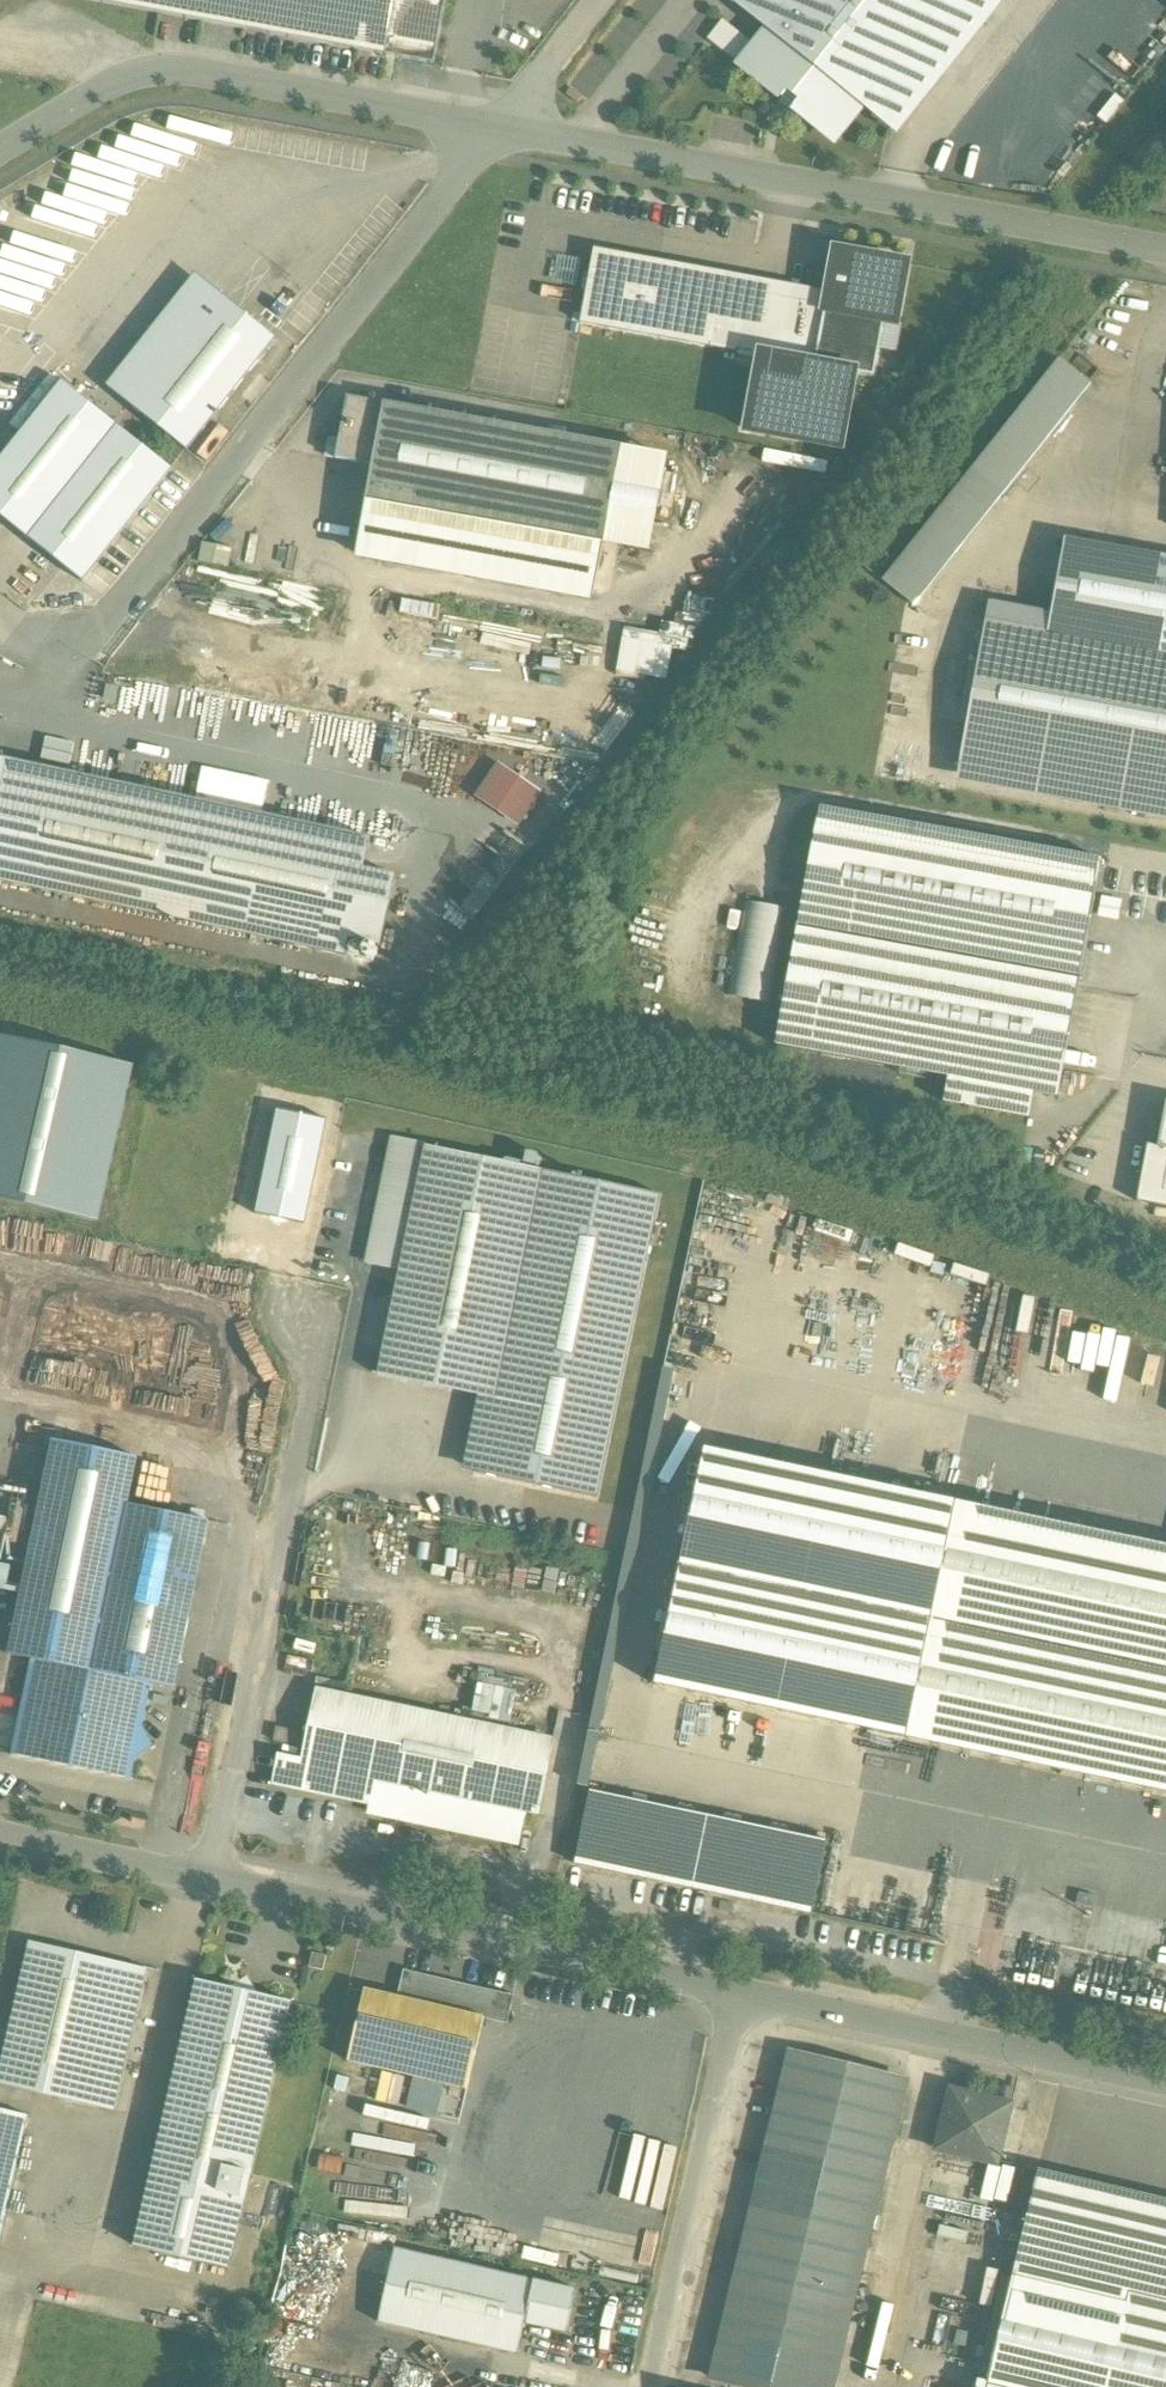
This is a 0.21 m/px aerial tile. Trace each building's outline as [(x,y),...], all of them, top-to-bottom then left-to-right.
[(159,14),(381,55),(387,56),(397,0),(83,0),(159,14)] [(387,56),(434,64),(446,0),(397,0),(387,56)] [(732,4),(771,35),(858,105),(889,130),(898,137),(1007,0),(735,0),(732,4)] [(858,105),(771,35),(744,67),(782,98),(778,103),(780,104),(790,112),(794,107),(833,138),(858,105)] [(907,265),(836,251),(827,296),(829,297),(816,367),(855,374),(874,378),(879,354),(885,321),(897,323),(907,266),(907,265)] [(711,348),(724,277),(593,254),(581,325),(711,348)] [(195,277),(111,388),(188,450),(277,338),(195,277)] [(745,281),(724,277),(711,348),(724,350),(753,355),(816,367),(829,297),(827,296),(745,281)] [(843,454),(855,374),(816,367),(753,355),(751,368),(740,434),(843,454)] [(1059,360),(882,582),(906,601),(914,607),(1090,385),(1060,361),(1059,360)] [(0,464),(0,516),(81,581),(169,470),(61,386),(0,464)] [(360,399),(348,397),(344,421),(343,421),(336,459),(373,465),(384,404),(385,404),(386,403),(360,399)] [(385,404),(384,404),(373,465),(354,562),(591,603),(622,448),(385,404)] [(634,465),(630,504),(676,508),(679,469),(634,465)] [(1065,540),(1048,634),(986,623),(959,786),(1165,822),(1165,560),(1065,540)] [(3,760),(0,772),(0,882),(345,957),(349,940),(381,947),(396,877),(364,870),(371,839),(3,760)] [(540,796),(494,764),(472,796),(516,829),(540,796)] [(1100,872),(1102,861),(819,809),(776,1046),(948,1078),(944,1103),(1029,1119),(1030,1119),(1035,1094),(1059,1098),(1100,872)] [(746,902),(727,995),(771,1004),(789,910),(746,902)] [(0,1038),(0,1192),(98,1214),(131,1068),(0,1038)] [(1165,1205),(1165,1113),(1160,1143),(1149,1141),(1138,1199),(1165,1205)] [(662,1201),(396,1140),(371,1262),(401,1268),(379,1374),(479,1399),(463,1471),(600,1497),(662,1201)] [(139,1458),(54,1440),(10,1654),(33,1659),(152,1684),(175,1689),(210,1521),(129,1505),(139,1458)] [(705,1454),(657,1687),(1165,1793),(1165,1549),(705,1454)] [(152,1684),(33,1659),(13,1754),(132,1778),(137,1755),(150,1744),(142,1730),(152,1684)] [(480,1686),(477,1717),(514,1720),(517,1689),(480,1686)] [(555,1740),(318,1690),(303,1762),(280,1757),(274,1783),(370,1803),(375,1778),(539,1813),(555,1740)] [(825,1845),(588,1795),(577,1858),(813,1909),(825,1845)] [(31,1941),(0,2073),(0,2084),(115,2111),(148,1969),(31,1941)] [(327,1956),(313,1953),(310,1966),(324,1970),(327,1956)] [(398,1997),(484,2019),(507,2024),(514,1996),(404,1970),(398,1997)] [(221,1986),(197,1980),(135,2246),(230,2268),(292,2002),(269,1997),(269,1996),(257,1994),(248,1978),(232,1988),(221,1985),(221,1986)] [(398,1997),(365,1990),(349,2061),(468,2090),(484,2019),(398,1997)] [(904,2080),(793,2053),(737,2285),(848,2312),(904,2080)] [(1009,2106),(953,2092),(939,2148),(995,2161),(1009,2106)] [(0,2109),(0,2236),(29,2115),(0,2109)] [(1037,2169),(1012,2277),(1002,2275),(976,2386),(1165,2386),(1165,2199),(1037,2169)] [(535,2280),(395,2248),(379,2322),(519,2353),(526,2323),(535,2280)] [(578,2290),(535,2280),(526,2323),(569,2332),(578,2290)] [(737,2285),(714,2380),(743,2386),(830,2386),(848,2312),(737,2285)]
